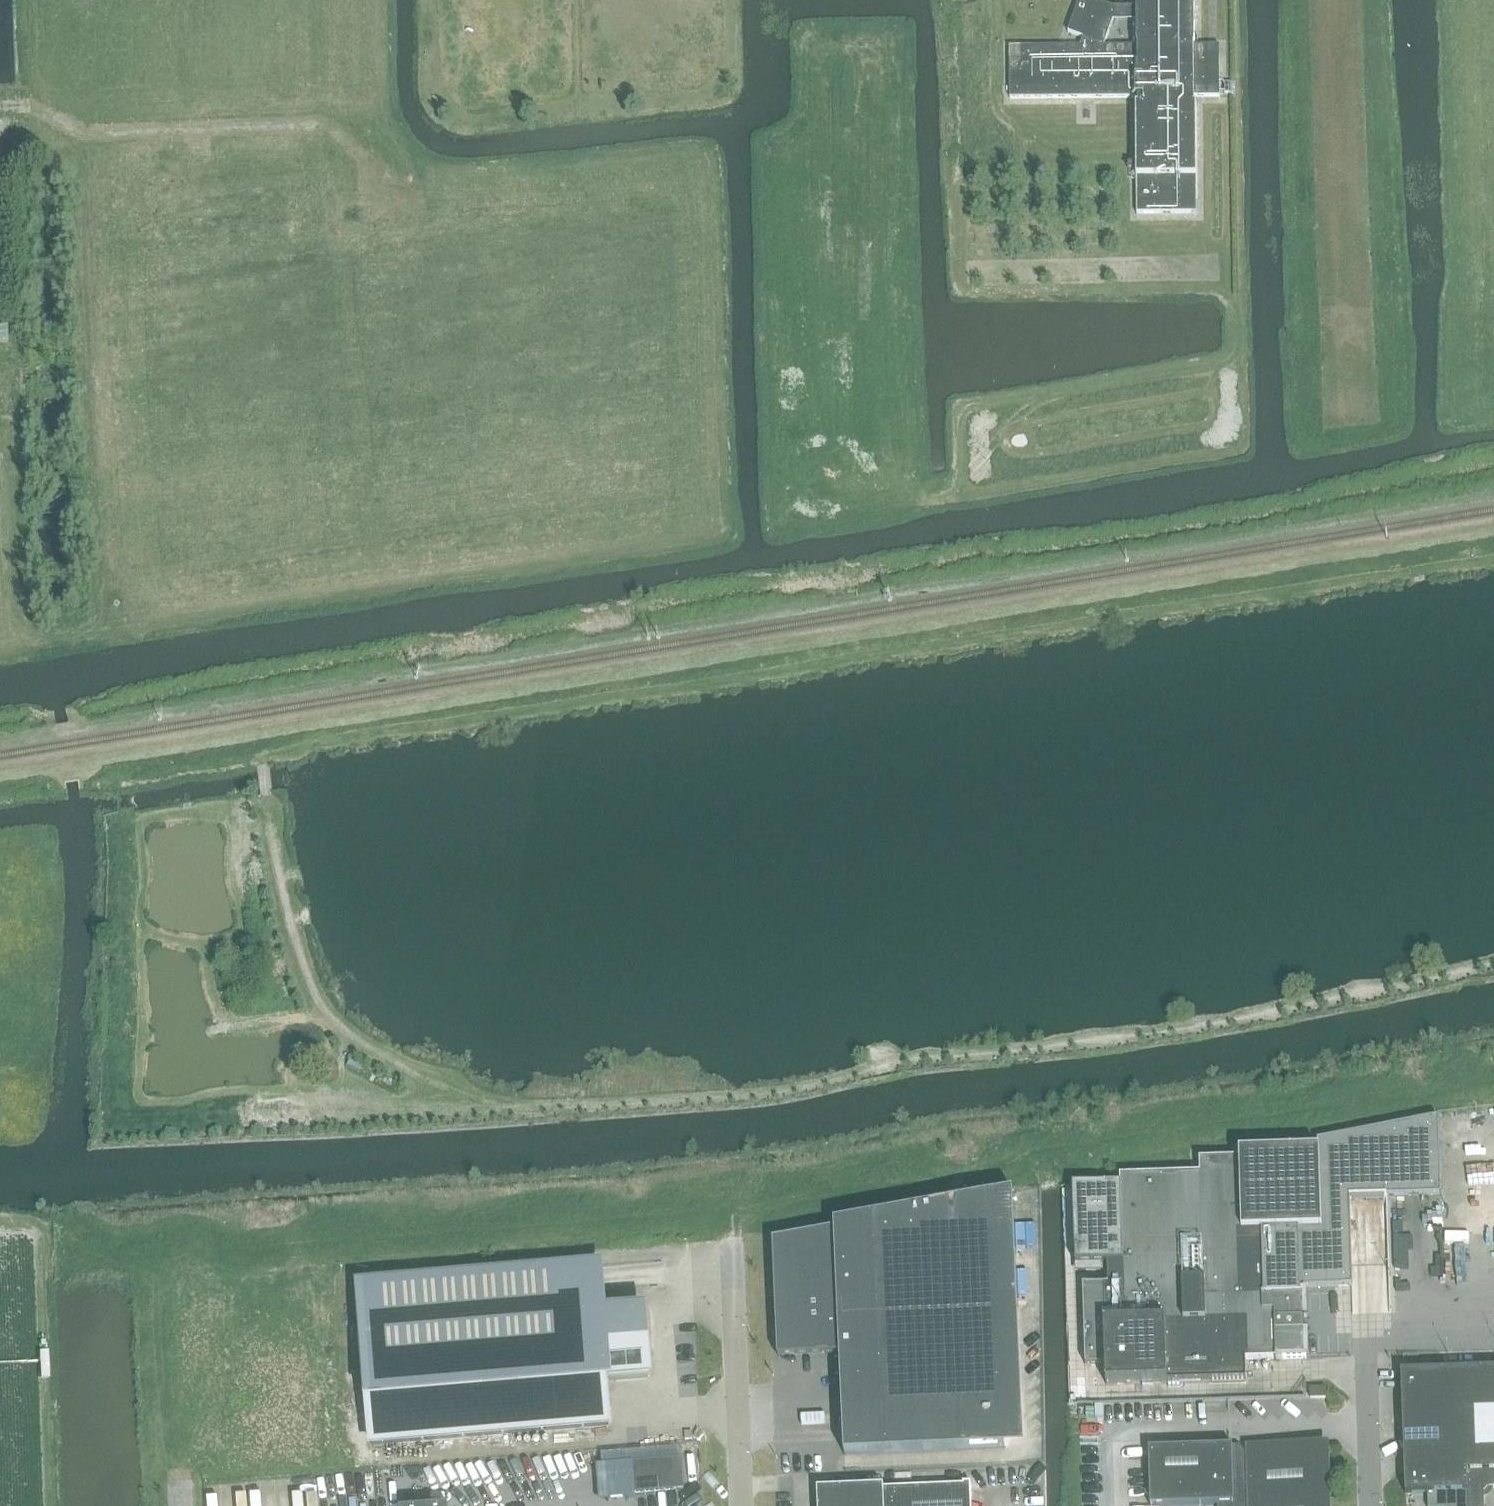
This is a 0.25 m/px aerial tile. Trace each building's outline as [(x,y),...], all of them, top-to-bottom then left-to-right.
[(1195,0),(1137,0),(1137,7),(1138,46),(1104,46),(1117,9),(1091,0),(1080,0),(1068,33),(1084,38),(1081,46),(1021,47),(1021,60),(1010,60),(1010,98),(1139,97),(1139,105),(1136,105),(1137,214),(1198,214),(1197,105),(1194,105),(1194,97),(1220,97),(1220,45),(1195,46),(1195,0)] [(1441,1195),(1439,1117),(1318,1140),(1318,1150),(1240,1153),(1240,1158),(1200,1160),(1200,1174),(1120,1176),(1121,1184),(1073,1186),(1076,1265),(1107,1264),(1108,1285),(1083,1286),(1085,1366),(1106,1365),(1106,1385),(1247,1381),(1246,1360),(1306,1358),(1304,1294),(1301,1294),(1301,1288),(1353,1286),(1350,1197),(1441,1195)] [(835,1231),(774,1242),(779,1353),(841,1351),(845,1456),(1005,1449),(999,1309),(1019,1308),(1014,1193),(835,1225),(835,1231)] [(553,1271),(360,1287),(373,1446),(609,1426),(605,1380),(650,1376),(645,1311),(605,1314),(603,1290),(555,1294),(553,1271)] [(1403,1413),(1406,1494),(1413,1494),(1428,1493),(1429,1505),(1484,1505),(1484,1493),(1488,1488),(1493,1488),(1493,1369),(1401,1372),(1403,1413)] [(1327,1398),(1327,1388),(1310,1388),(1311,1398),(1327,1398)] [(1149,1449),(1151,1505),(1188,1505),(1218,1505),(1322,1505),(1320,1453),(1249,1455),(1240,1446),(1149,1449)] [(675,1492),(673,1460),(632,1464),(633,1479),(608,1481),(609,1497),(675,1492)] [(964,1484),(964,1486),(884,1489),(884,1487),(818,1489),(818,1505),(966,1505),(966,1488),(972,1488),(971,1483),(964,1484)]
